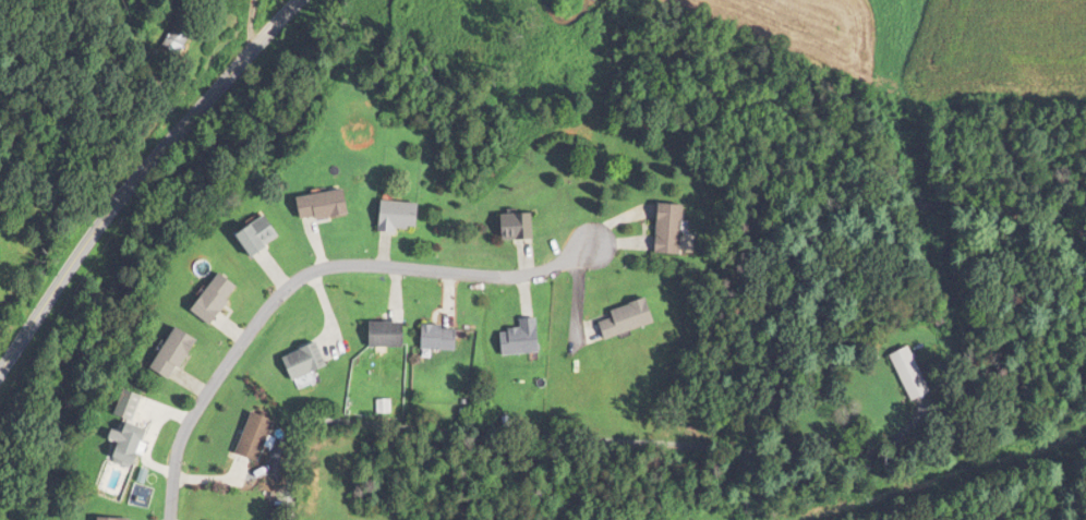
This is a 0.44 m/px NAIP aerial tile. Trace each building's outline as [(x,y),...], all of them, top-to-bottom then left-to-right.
[(409,16),(414,6),(403,0),(399,0),(394,8),(409,16)] [(201,25),(184,14),(164,44),(181,55),(201,25)] [(358,214),(354,190),(304,198),(308,221),(358,214)] [(382,229),(426,231),(427,202),(383,201),(382,229)] [(666,204),(665,254),(695,255),(697,205),(666,204)] [(508,214),(508,240),(542,240),(542,214),(508,214)] [(247,234),(259,257),(292,240),(281,216),(247,234)] [(219,325),(248,286),(229,272),(200,311),(219,325)] [(609,340),(665,323),(657,299),(602,316),(609,340)] [(503,355),(546,353),(545,318),(524,319),(525,330),(502,331),(503,355)] [(413,323),(373,323),(373,347),(413,347),(413,323)] [(181,381),(205,338),(185,326),(161,370),(181,381)] [(425,350),(466,350),(466,327),(425,327),(425,350)] [(286,357),(295,382),(333,368),(323,343),(286,357)] [(877,355),(899,402),(920,392),(898,345),(877,355)] [(140,420),(148,399),(136,394),(127,415),(140,420)] [(241,454),(264,463),(279,421),(257,412),(241,454)] [(143,468),(157,431),(138,423),(135,432),(127,429),(122,441),(129,444),(123,460),(143,468)]
